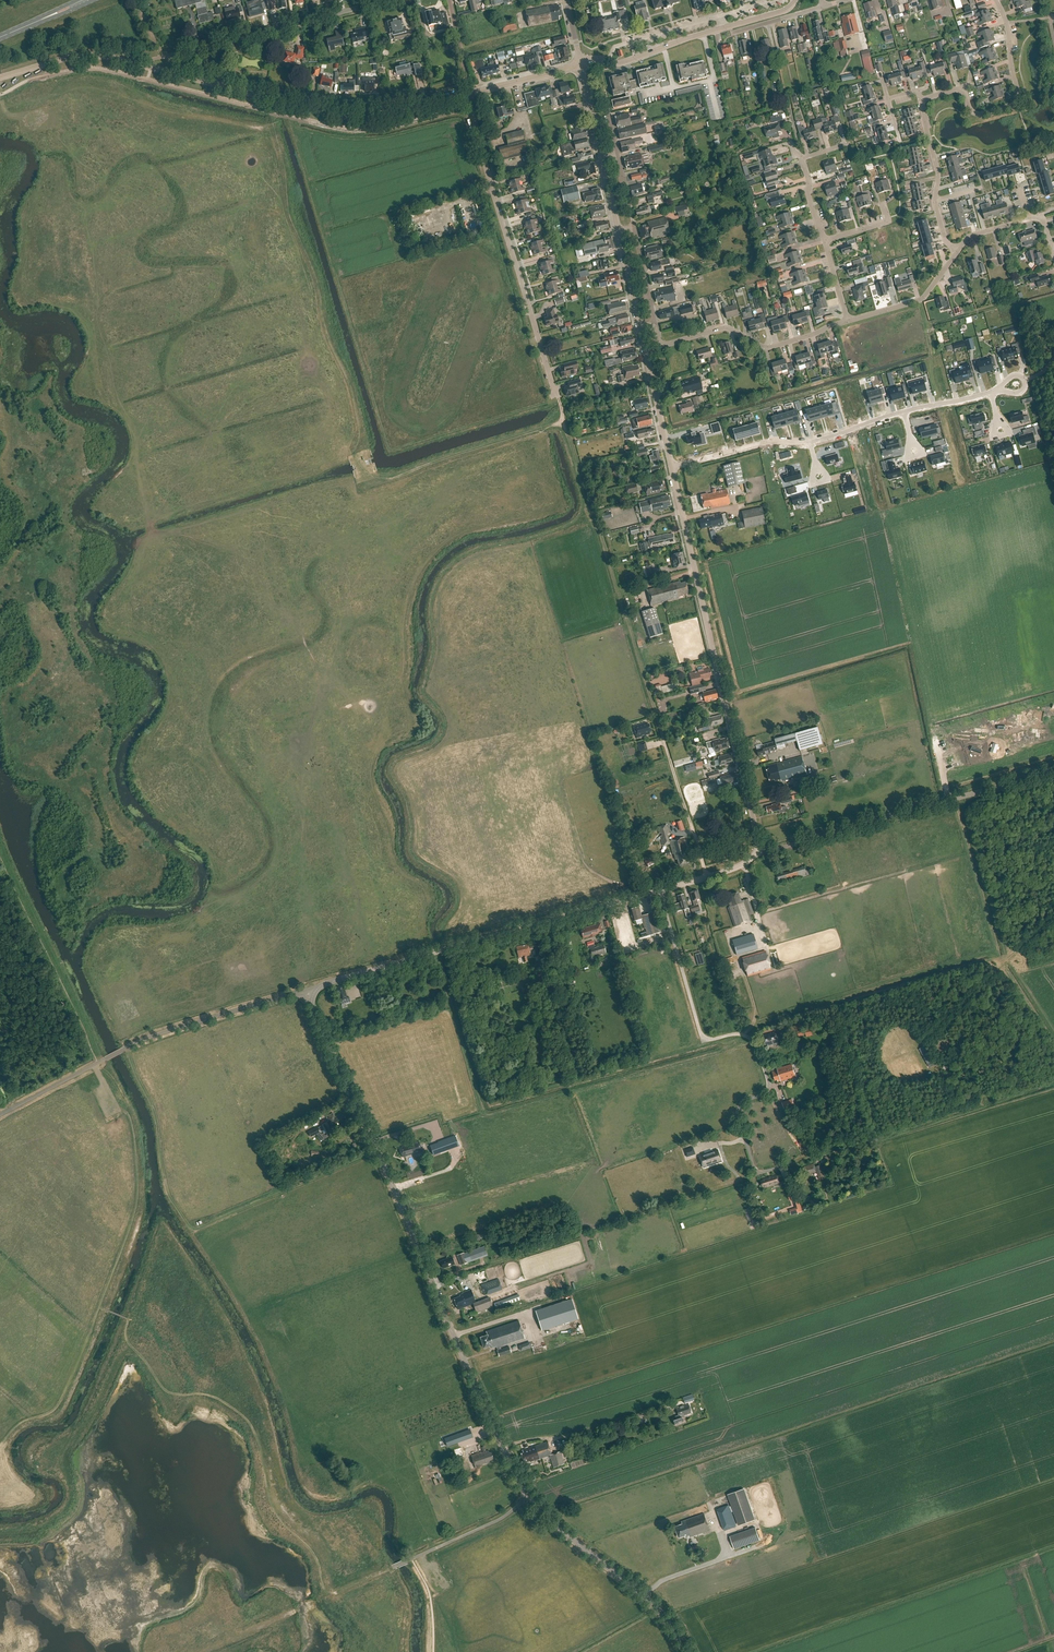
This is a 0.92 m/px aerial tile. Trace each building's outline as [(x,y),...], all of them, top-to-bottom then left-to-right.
[(196,4),(195,1),(197,0),(179,0),(175,1),(177,10),(177,9),(196,4)] [(196,4),(199,16),(198,16),(200,24),(214,20),(213,15),(212,12),(208,13),(205,0),(197,0),(195,1),(196,4)] [(285,0),(277,0),(278,10),(282,9),(283,9),(285,9),(285,8),(286,8),(285,0)] [(470,0),(464,0),(464,2),(469,0),(472,12),(470,0)] [(472,12),(477,11),(476,5),(480,4),(479,0),(470,0),(472,12)] [(680,3),(679,0),(652,0),(655,10),(663,8),(664,10),(668,9),(672,8),(671,5),(680,3)] [(696,10),(698,11),(700,10),(701,9),(707,8),(705,1),(706,1),(706,0),(694,0),(696,10)] [(891,8),(894,16),(901,14),(898,5),(897,5),(895,0),(887,0),(889,8),(891,8)] [(931,11),(946,7),(944,0),(928,0),(931,11)] [(962,8),(960,0),(953,0),(956,9),(962,8)] [(1014,3),(1015,5),(1016,5),(1017,8),(1022,7),(1024,10),(1026,9),(1027,12),(1031,10),(1031,8),(1032,7),(1030,1),(1025,2),(1024,0),(1023,0),(1014,3)] [(635,3),(636,6),(634,7),(637,15),(637,19),(640,18),(641,23),(647,21),(646,18),(648,18),(647,13),(647,12),(645,4),(644,4),(643,1),(635,3)] [(248,9),(249,12),(250,17),(264,13),(263,10),(266,9),(264,2),(261,3),(262,5),(248,9)] [(865,5),(867,12),(869,20),(877,17),(873,2),(865,5)] [(234,6),(224,9),(225,12),(227,21),(241,17),(239,13),(243,12),(241,5),(238,6),(238,9),(235,10),(234,6)] [(965,7),(964,7),(966,14),(968,13),(971,12),(972,12),(970,5),(965,7)] [(562,16),(559,6),(554,7),(554,6),(549,7),(549,6),(525,11),(529,27),(560,20),(559,16),(562,16)] [(431,12),(425,13),(429,27),(436,25),(436,26),(435,27),(436,32),(450,28),(446,12),(439,14),(439,10),(431,12)] [(981,16),(981,19),(991,16),(991,13),(990,14),(988,10),(975,15),(976,18),(981,16)] [(618,15),(618,12),(614,13),(615,15),(614,15),(614,17),(606,19),(606,18),(598,20),(601,33),(607,32),(608,32),(609,32),(611,32),(612,31),(612,30),(619,29),(618,21),(621,20),(620,15),(618,15)] [(859,33),(854,14),(842,17),(843,23),(842,24),(843,28),(843,29),(845,37),(859,33)] [(991,16),(981,19),(982,22),(977,23),(979,26),(992,22),(991,18),(992,18),(991,16)] [(402,19),(388,22),(391,35),(389,35),(391,41),(394,40),(394,41),(399,40),(412,37),(412,38),(416,37),(415,31),(411,32),(411,31),(407,32),(405,26),(403,27),(402,19)] [(504,33),(517,30),(515,22),(508,23),(508,22),(501,23),(504,33)] [(814,30),(815,34),(817,43),(823,41),(822,37),(821,32),(818,22),(814,23),(815,29),(814,30)] [(805,37),(806,41),(810,40),(809,36),(807,29),(807,30),(806,25),(801,26),(802,29),(801,29),(801,31),(802,37),(805,37)] [(799,39),(796,27),(789,29),(792,41),(799,39)] [(366,28),(357,30),(355,31),(356,34),(351,35),(353,43),(364,41),(363,38),(368,36),(366,28)] [(968,38),(975,36),(972,28),(965,30),(968,38)] [(789,39),(786,29),(779,31),(780,38),(779,39),(781,48),(788,46),(787,39),(789,39)] [(983,35),(984,38),(994,35),(993,32),(992,33),(991,29),(977,34),(978,37),(983,35)] [(344,46),(340,30),(335,31),(337,38),(327,40),(330,53),(335,52),(335,48),(344,46)] [(891,30),(883,33),(886,43),(894,40),(891,30)] [(985,41),(980,43),(977,44),(979,49),(990,45),(989,43),(995,41),(994,37),(995,37),(994,35),(984,38),(985,41)] [(552,44),(552,47),(566,44),(564,37),(553,39),(547,41),(548,45),(552,44)] [(837,40),(837,42),(833,43),(835,53),(840,52),(840,53),(847,52),(844,38),(837,40)] [(748,56),(747,54),(750,53),(751,57),(755,56),(753,49),(750,50),(747,40),(739,42),(740,43),(740,42),(742,48),(740,49),(741,55),(742,55),(743,58),(748,56)] [(766,56),(773,54),(772,51),(771,51),(770,48),(771,47),(768,40),(762,42),(766,56)] [(734,59),(730,45),(727,46),(726,46),(725,46),(723,46),(723,47),(722,47),(725,58),(729,57),(730,60),(734,59)] [(304,48),(297,46),(295,55),(282,52),(282,56),(283,56),(282,61),(294,64),(295,60),(294,59),(295,58),(302,60),(304,48)] [(555,53),(555,54),(555,56),(567,53),(566,46),(561,48),(560,47),(557,48),(558,53),(555,53)] [(985,54),(986,57),(996,54),(995,52),(994,52),(993,49),(979,53),(980,56),(985,54)] [(861,52),(866,73),(871,72),(868,57),(870,57),(869,50),(861,52)] [(966,50),(957,53),(948,56),(950,63),(953,62),(954,63),(955,64),(956,64),(957,64),(958,70),(968,67),(967,66),(971,65),(969,57),(968,53),(967,54),(966,50)] [(503,51),(497,53),(499,62),(505,60),(503,51)] [(555,56),(555,54),(552,55),(544,57),(546,62),(554,60),(553,59),(559,58),(560,62),(562,61),(563,61),(564,60),(569,59),(567,53),(555,56)] [(997,56),(996,54),(986,57),(987,60),(982,62),(983,65),(997,60),(996,56),(997,56)] [(529,56),(517,59),(518,62),(526,60),(527,66),(533,64),(533,65),(538,64),(537,56),(530,58),(529,56)] [(490,64),(493,75),(499,73),(500,73),(498,65),(494,66),(493,62),(492,59),(489,60),(490,64)] [(487,76),(493,75),(490,64),(488,65),(488,67),(484,68),(482,60),(474,62),(476,70),(480,69),(483,79),(487,78),(487,76)] [(676,66),(680,83),(687,81),(687,79),(691,79),(691,82),(707,78),(703,62),(700,62),(700,61),(696,62),(696,63),(689,65),(689,63),(676,66)] [(919,64),(920,67),(915,69),(918,79),(923,78),(922,74),(927,73),(924,62),(919,64)] [(946,62),(936,65),(939,75),(945,74),(943,70),(948,69),(946,62)] [(396,71),(395,71),(396,73),(397,76),(404,74),(404,76),(412,75),(412,72),(415,72),(416,76),(422,74),(420,64),(413,65),(413,63),(409,64),(406,65),(407,67),(401,68),(396,70),(396,71)] [(649,69),(636,72),(638,80),(628,82),(627,74),(609,78),(612,89),(611,89),(613,96),(614,96),(625,93),(626,98),(611,101),(613,109),(631,105),(629,97),(628,93),(631,92),(630,89),(632,88),(633,90),(644,88),(655,85),(654,82),(658,81),(658,83),(666,81),(662,65),(662,64),(654,66),(648,67),(649,69)] [(918,79),(915,69),(914,64),(904,67),(907,78),(912,77),(913,81),(918,79)] [(939,75),(936,65),(927,68),(929,74),(933,73),(934,77),(939,75)] [(987,74),(988,77),(998,73),(997,71),(996,72),(995,68),(981,73),(982,76),(987,74)] [(894,74),(897,85),(902,84),(901,80),(906,78),(904,72),(894,74)] [(998,73),(988,77),(989,80),(984,81),(985,84),(999,79),(997,76),(998,75),(998,73)] [(892,87),(897,85),(894,74),(885,77),(887,84),(891,83),(892,87)] [(329,77),(323,76),(320,85),(321,85),(326,88),(326,87),(331,87),(331,88),(332,81),(329,80),(329,77)] [(344,91),(344,92),(345,92),(348,92),(354,92),(354,85),(355,85),(355,86),(359,86),(359,77),(350,77),(350,80),(349,80),(349,85),(344,85),(340,85),(340,91),(344,91)] [(375,91),(374,84),(379,84),(379,78),(375,78),(371,79),(371,77),(362,78),(363,82),(363,86),(365,86),(365,92),(370,91),(370,92),(373,92),(373,91),(375,91)] [(566,83),(559,85),(556,85),(557,90),(553,91),(554,98),(559,97),(558,94),(561,93),(562,94),(565,93),(565,92),(569,91),(568,87),(567,87),(566,83)] [(863,88),(865,95),(873,92),(871,85),(867,87),(866,84),(860,86),(861,89),(863,88)] [(676,91),(677,97),(703,90),(702,85),(676,91)] [(994,94),(1004,91),(1003,89),(1002,89),(1001,86),(991,89),(990,86),(984,88),(985,91),(987,91),(988,93),(993,92),(994,94)] [(552,95),(550,87),(536,90),(537,95),(534,96),(533,93),(525,96),(528,109),(537,106),(536,103),(541,101),(541,98),(552,95)] [(1004,91),(994,94),(995,97),(990,99),(991,102),(1005,97),(1003,94),(1004,93),(1004,91)] [(873,92),(865,95),(866,99),(862,100),(864,105),(871,104),(870,101),(875,99),(873,92)] [(575,103),(574,95),(558,98),(560,106),(575,103)] [(872,111),(873,115),(881,113),(879,106),(875,107),(874,104),(867,106),(869,112),(872,111)] [(506,111),(505,107),(497,109),(498,114),(498,115),(498,117),(499,117),(499,118),(507,116),(514,114),(513,110),(506,111)] [(640,117),(636,118),(630,119),(629,113),(620,115),(620,116),(619,117),(618,116),(615,116),(615,117),(615,118),(617,128),(622,127),(622,128),(624,128),(624,127),(631,126),(631,125),(642,123),(640,117)] [(770,117),(772,123),(783,120),(782,114),(778,115),(777,113),(773,114),(774,116),(770,117)] [(881,113),(873,115),(874,118),(869,120),(870,124),(873,124),(873,126),(880,124),(879,121),(883,120),(881,113)] [(832,121),(829,122),(832,132),(834,132),(838,131),(833,117),(831,118),(832,121)] [(821,118),(817,119),(820,129),(820,128),(824,126),(826,135),(830,133),(832,132),(829,122),(827,118),(824,118),(821,118)] [(812,128),(809,129),(812,139),(814,138),(814,139),(818,137),(816,130),(820,129),(817,119),(816,119),(817,120),(813,121),(814,124),(811,125),(812,128)] [(646,133),(646,131),(644,124),(618,130),(620,139),(636,136),(643,134),(646,133)] [(778,131),(781,130),(779,124),(776,125),(776,126),(765,129),(767,137),(774,135),(774,137),(779,135),(778,131)] [(812,139),(809,129),(805,130),(804,127),(802,128),(801,125),(797,127),(800,134),(804,133),(806,141),(810,140),(810,139),(812,139)] [(878,132),(879,136),(887,134),(885,127),(881,128),(880,125),(874,127),(875,133),(878,132)] [(570,131),(571,137),(572,141),(587,138),(587,136),(587,133),(579,135),(577,127),(576,128),(576,129),(570,131)] [(710,142),(705,129),(693,134),(697,147),(710,142)] [(528,151),(525,142),(522,130),(505,135),(508,146),(498,148),(502,161),(529,154),(528,151)] [(877,144),(878,143),(879,147),(886,145),(885,142),(889,140),(887,134),(879,136),(875,137),(877,144)] [(633,140),(620,143),(622,153),(636,150),(636,149),(635,149),(634,145),(643,143),(642,138),(633,140)] [(578,149),(589,147),(587,139),(561,145),(564,157),(572,155),(571,152),(579,150),(578,149)] [(650,153),(664,149),(662,143),(648,147),(650,153)] [(761,161),(764,160),(773,157),(770,150),(759,154),(761,161)] [(572,163),(575,162),(579,161),(592,158),(591,154),(585,155),(585,153),(578,155),(578,157),(571,159),(572,163)] [(644,166),(641,154),(628,157),(628,158),(624,159),(626,169),(630,168),(631,169),(644,166)] [(764,160),(766,167),(777,164),(775,156),(773,157),(764,160)] [(947,159),(948,165),(963,161),(962,158),(958,159),(957,156),(947,159)] [(823,163),(825,169),(835,165),(834,159),(823,163)] [(1036,169),(1044,166),(1042,160),(1034,163),(1036,169)] [(589,175),(596,174),(593,163),(590,164),(589,161),(575,165),(576,170),(575,171),(575,172),(577,171),(577,174),(588,171),(589,175)] [(948,165),(950,171),(960,168),(959,165),(964,164),(963,161),(948,165)] [(835,165),(825,169),(827,175),(837,171),(835,165)] [(1018,165),(1012,166),(1015,175),(1020,173),(1018,165)] [(1003,176),(1008,175),(1008,174),(1007,168),(1006,166),(1000,168),(1003,176)] [(1012,166),(1007,168),(1008,174),(1008,175),(1009,177),(1015,175),(1012,166)] [(1037,175),(1039,174),(1046,172),(1044,166),(1036,169),(1037,175)] [(950,171),(952,177),(966,173),(965,170),(961,171),(960,168),(950,171)] [(997,178),(1003,176),(1000,168),(994,169),(997,178)] [(991,180),(997,178),(994,169),(989,171),(991,180)] [(764,173),(767,182),(778,178),(776,173),(772,174),(771,170),(764,173)] [(991,180),(989,171),(983,173),(985,181),(991,180)] [(1039,174),(1041,180),(1050,177),(1048,171),(1046,172),(1039,174)] [(966,173),(952,177),(954,183),(964,180),(963,177),(967,176),(966,173)] [(656,186),(661,184),(661,183),(667,182),(666,181),(669,180),(669,177),(654,180),(656,186)] [(1041,180),(1043,185),(1051,183),(1050,177),(1041,180)] [(508,182),(510,188),(520,185),(519,182),(522,181),(522,178),(508,182)] [(574,178),(564,180),(566,187),(575,184),(574,178)] [(778,178),(767,182),(769,191),(777,189),(776,185),(780,184),(778,178)] [(887,180),(881,182),(884,192),(891,190),(887,180)] [(826,191),(836,188),(834,182),(824,185),(826,191)] [(878,194),(884,192),(881,182),(875,183),(878,194)] [(644,183),(641,184),(630,187),(632,196),(644,193),(643,190),(645,190),(646,188),(644,183)] [(1043,185),(1044,191),(1053,189),(1051,183),(1043,185)] [(520,185),(510,188),(512,194),(525,190),(524,188),(521,189),(520,185)] [(564,203),(580,199),(577,186),(561,190),(564,203)] [(836,188),(826,191),(828,197),(838,194),(836,188)] [(595,202),(602,200),(599,189),(592,190),(592,192),(583,194),(585,203),(594,201),(595,202)] [(1044,191),(1046,197),(1053,194),(1053,192),(1053,189),(1044,191)] [(662,191),(647,195),(649,203),(654,202),(653,198),(663,195),(662,191)] [(782,197),(781,191),(766,195),(765,196),(769,199),(770,198),(773,207),(786,203),(784,196),(782,197)] [(869,194),(863,196),(866,207),(872,205),(869,194)] [(529,202),(528,199),(527,196),(523,197),(524,200),(514,203),(516,209),(526,206),(525,203),(529,202)] [(860,208),(866,207),(863,196),(857,198),(860,208)] [(997,206),(994,207),(997,217),(1003,215),(999,200),(996,201),(997,206)] [(1002,200),(999,200),(1003,215),(1009,213),(1006,203),(1003,204),(1002,200)] [(950,205),(952,212),(962,208),(960,202),(950,205)] [(990,203),(987,204),(991,218),(997,217),(994,207),(991,208),(990,203)] [(675,213),(687,209),(686,204),(674,207),(675,213)] [(991,218),(987,204),(980,206),(985,220),(991,218)] [(526,206),(516,209),(518,215),(531,211),(530,208),(527,210),(526,206)] [(606,215),(604,206),(599,207),(599,206),(588,208),(589,211),(590,211),(592,220),(603,217),(603,216),(606,215)] [(636,213),(636,214),(637,215),(637,216),(650,213),(655,212),(654,206),(649,207),(649,206),(642,208),(642,210),(636,211),(636,212),(636,213)] [(845,221),(841,208),(841,207),(838,208),(839,212),(836,212),(839,223),(845,221)] [(845,207),(841,208),(845,221),(851,219),(848,209),(846,210),(845,207)] [(952,212),(953,218),(964,215),(962,208),(952,212)] [(578,212),(562,216),(564,221),(580,217),(578,212)] [(782,218),(783,221),(793,218),(792,216),(791,217),(790,213),(776,217),(777,220),(782,218)] [(953,218),(955,224),(966,221),(964,215),(953,218)] [(659,236),(670,234),(666,218),(648,222),(648,225),(639,227),(642,239),(651,237),(652,238),(659,236)] [(793,218),(783,221),(784,224),(779,226),(780,229),(794,224),(793,221),(794,220),(793,218)] [(524,223),(525,229),(535,226),(534,223),(538,222),(537,219),(524,223)] [(918,223),(920,229),(928,226),(926,220),(918,223)] [(966,221),(955,224),(957,231),(968,228),(966,221)] [(603,223),(603,222),(595,224),(595,226),(593,226),(594,230),(596,229),(596,231),(604,230),(604,229),(608,228),(607,222),(603,223)] [(535,226),(525,229),(527,235),(541,231),(540,228),(536,230),(535,226)] [(930,232),(928,226),(920,229),(921,234),(930,232)] [(1028,246),(1034,244),(1033,239),(1037,238),(1034,230),(1019,235),(1021,243),(1024,242),(1027,241),(1028,246)] [(931,238),(930,232),(921,234),(923,240),(931,238)] [(785,238),(786,241),(796,238),(795,236),(794,236),(793,233),(779,237),(780,240),(785,238)] [(582,245),(583,250),(585,256),(591,254),(591,255),(598,253),(598,254),(609,251),(609,250),(613,249),(614,249),(611,237),(604,238),(605,240),(589,243),(589,244),(582,245)] [(797,240),(796,238),(786,241),(787,244),(782,245),(782,248),(797,244),(795,240),(797,240)] [(923,240),(924,246),(925,246),(931,244),(933,244),(931,238),(923,240)] [(530,244),(532,250),(541,247),(540,244),(544,243),(543,240),(530,244)] [(856,243),(855,240),(847,242),(848,245),(841,248),(843,255),(853,252),(851,245),(856,243)] [(663,257),(660,244),(648,247),(648,249),(644,250),(647,260),(651,259),(651,260),(663,257)] [(922,246),(924,252),(933,250),(931,244),(925,246),(924,246),(922,246)] [(582,246),(575,248),(577,257),(583,255),(582,246)] [(541,247),(532,250),(533,256),(547,252),(546,249),(542,250),(541,247)] [(996,258),(994,248),(986,250),(989,260),(996,258)] [(933,250),(924,252),(926,258),(934,256),(933,250)] [(790,257),(791,260),(801,257),(801,255),(800,255),(799,251),(785,256),(785,258),(790,257)] [(1030,263),(1036,261),(1037,265),(1044,263),(1041,253),(1034,255),(1033,251),(1027,252),(1030,263)] [(775,255),(768,257),(769,264),(777,262),(775,255)] [(801,257),(791,260),(792,263),(787,264),(788,267),(802,263),(801,259),(802,259),(801,257)] [(659,260),(659,262),(650,264),(652,271),(661,269),(660,266),(670,264),(669,258),(659,260)] [(854,266),(847,268),(849,275),(859,272),(859,274),(864,272),(863,267),(863,266),(861,259),(853,262),(854,266)] [(541,270),(551,267),(550,264),(553,263),(553,260),(551,260),(539,264),(541,270)] [(610,268),(608,260),(600,261),(600,260),(596,261),(598,270),(602,270),(610,268)] [(978,265),(977,260),(968,263),(972,274),(980,272),(980,274),(985,273),(982,264),(978,265)] [(551,267),(541,270),(543,276),(556,272),(555,269),(552,270),(551,267)] [(580,278),(589,275),(587,269),(579,272),(580,278)] [(675,276),(674,270),(662,273),(662,274),(657,276),(653,277),(654,282),(658,282),(659,284),(663,283),(663,281),(664,281),(665,280),(665,279),(675,276)] [(796,276),(797,279),(807,276),(806,274),(805,274),(804,270),(790,274),(791,277),(796,276)] [(604,275),(605,279),(598,280),(600,287),(607,286),(606,283),(611,282),(612,282),(613,282),(614,281),(619,280),(619,279),(619,278),(619,277),(618,276),(617,272),(604,275)] [(1039,279),(1038,275),(1029,277),(1031,284),(1037,282),(1039,287),(1051,284),(1048,276),(1039,279)] [(808,278),(807,276),(797,279),(798,282),(793,283),(793,286),(808,282),(806,278),(808,278)] [(896,285),(897,285),(899,292),(913,288),(911,284),(915,283),(912,276),(909,277),(910,280),(902,283),(900,277),(894,279),(896,285)] [(545,284),(547,290),(556,287),(555,284),(559,283),(557,277),(551,278),(552,282),(545,284)] [(576,279),(578,289),(582,288),(580,282),(587,281),(586,277),(576,279)] [(966,284),(964,284),(962,277),(952,280),(954,287),(949,288),(951,294),(958,292),(957,287),(959,286),(959,288),(966,292),(968,291),(966,284)] [(892,287),(889,278),(885,279),(886,281),(877,284),(878,289),(878,290),(878,292),(879,292),(881,297),(888,295),(887,292),(888,291),(888,290),(888,288),(892,287)] [(785,282),(780,284),(782,292),(788,291),(787,287),(785,287),(785,286),(786,286),(785,282)] [(862,292),(866,291),(864,282),(856,285),(857,288),(854,289),(856,298),(857,302),(860,301),(860,300),(864,299),(862,292)] [(556,287),(547,290),(549,296),(562,292),(561,289),(557,290),(556,287)] [(675,295),(673,287),(658,290),(658,293),(655,293),(657,302),(662,301),(663,301),(665,301),(666,301),(666,302),(669,301),(669,302),(676,301),(676,296),(677,296),(676,294),(675,295)] [(800,288),(793,291),(795,296),(803,294),(800,288)] [(782,293),(784,299),(792,296),(791,290),(782,293)] [(815,299),(816,304),(826,301),(824,294),(819,296),(818,293),(811,294),(813,300),(815,299)] [(709,298),(711,304),(718,302),(716,296),(709,298)] [(759,297),(754,299),(757,310),(762,308),(759,297)] [(945,304),(943,297),(936,299),(939,309),(943,308),(944,311),(950,309),(948,303),(945,304)] [(733,306),(730,307),(733,317),(739,315),(736,305),(735,300),(732,301),(733,306)] [(823,309),(828,308),(826,301),(816,304),(817,307),(813,309),(816,318),(824,315),(823,309)] [(620,303),(620,302),(618,302),(618,303),(607,305),(609,315),(627,311),(625,302),(620,303)] [(733,317),(730,307),(726,308),(725,303),(722,304),(723,309),(724,309),(727,319),(733,317)] [(713,309),(710,310),(713,321),(719,319),(716,309),(715,304),(712,305),(713,309)] [(681,315),(693,312),(691,305),(679,308),(681,315)] [(713,321),(710,310),(706,311),(705,307),(702,308),(703,312),(704,312),(707,322),(713,321)] [(675,316),(672,308),(664,310),(665,311),(659,313),(660,319),(667,318),(675,316)] [(555,316),(553,309),(546,311),(548,318),(545,319),(547,326),(552,325),(553,325),(555,325),(556,324),(559,323),(556,315),(555,316)] [(803,314),(799,315),(802,324),(809,322),(807,317),(810,316),(808,310),(803,311),(803,314)] [(802,324),(799,315),(795,316),(794,313),(789,315),(791,322),(794,321),(795,326),(802,324)] [(613,319),(611,319),(612,321),(613,325),(617,324),(617,325),(623,324),(630,323),(628,315),(626,316),(626,314),(615,317),(616,318),(613,319)] [(759,320),(755,321),(758,330),(765,328),(763,323),(766,322),(764,314),(758,315),(759,320)] [(778,321),(781,330),(787,328),(786,323),(789,322),(787,316),(782,317),(782,320),(778,321)] [(781,330),(778,321),(774,322),(773,319),(768,321),(769,328),(772,327),(774,332),(781,330)] [(751,332),(758,330),(755,321),(751,322),(750,320),(745,321),(747,328),(750,327),(751,332)] [(602,323),(598,324),(600,329),(603,328),(603,329),(610,327),(610,326),(613,325),(612,321),(609,322),(609,321),(602,323)] [(632,329),(631,324),(610,329),(611,333),(620,331),(621,334),(626,333),(628,333),(631,332),(631,329),(632,329)] [(617,344),(620,343),(621,347),(628,345),(628,344),(634,342),(633,338),(630,339),(630,337),(619,340),(619,339),(609,341),(611,346),(617,345),(617,344)] [(968,351),(975,349),(972,339),(965,340),(968,351)] [(831,341),(825,343),(827,353),(832,352),(833,358),(839,356),(836,346),(833,347),(831,341)] [(731,348),(730,342),(721,344),(725,355),(733,353),(732,348),(731,348)] [(827,353),(825,343),(818,345),(819,351),(816,352),(818,359),(824,358),(823,354),(827,353)] [(1008,349),(1011,360),(1018,358),(1016,350),(1020,349),(1018,343),(1011,345),(1012,348),(1008,349)] [(712,357),(709,348),(697,352),(699,360),(712,357)] [(1008,349),(1001,350),(1001,348),(997,349),(999,355),(1002,354),(1004,362),(1011,360),(1008,349)] [(638,358),(636,351),(636,349),(635,349),(620,352),(622,358),(615,359),(605,361),(606,367),(616,365),(623,363),(623,361),(638,358)] [(809,353),(802,355),(805,364),(812,362),(813,365),(816,364),(814,357),(811,358),(809,353)] [(805,364),(802,355),(796,357),(797,362),(794,363),(796,370),(799,369),(799,366),(805,364)] [(990,360),(984,362),(987,373),(994,371),(993,367),(996,366),(993,356),(989,357),(990,360)] [(711,367),(718,365),(716,358),(712,359),(713,362),(710,363),(711,367)] [(852,372),(859,370),(857,362),(853,363),(852,359),(848,361),(852,372)] [(786,360),(779,362),(782,371),(788,369),(789,372),(794,370),(792,364),(787,365),(786,360)] [(987,373),(984,362),(978,363),(977,361),(974,362),(976,369),(979,368),(981,375),(987,373)] [(578,368),(576,362),(564,365),(564,369),(560,370),(562,377),(574,374),(572,370),(578,368)] [(782,371),(779,362),(772,364),(774,369),(771,370),(773,377),(779,375),(778,372),(782,371)] [(960,371),(963,382),(970,381),(968,375),(972,374),(970,364),(962,366),(963,370),(960,371)] [(622,367),(623,374),(624,375),(618,377),(620,383),(624,382),(624,380),(634,378),(634,377),(636,376),(640,375),(639,370),(638,365),(636,366),(633,366),(633,365),(622,367)] [(957,384),(963,382),(960,371),(956,372),(955,369),(950,371),(952,379),(955,379),(957,384)] [(926,376),(916,379),(920,392),(922,392),(922,393),(926,392),(926,391),(925,383),(928,383),(926,376)] [(703,389),(699,377),(684,381),(685,382),(680,384),(683,393),(688,392),(688,394),(703,389)] [(916,379),(907,381),(909,388),(912,387),(914,394),(914,395),(918,394),(918,393),(920,392),(916,379)] [(569,386),(565,388),(567,396),(579,393),(577,387),(582,386),(580,380),(574,382),(568,383),(569,386)] [(902,387),(896,389),(899,399),(905,397),(905,394),(904,394),(907,393),(904,384),(902,385),(902,387)] [(878,403),(884,401),(882,395),(886,395),(883,387),(880,388),(881,390),(874,392),(878,403)] [(889,388),(886,389),(888,397),(891,396),(893,401),(899,399),(896,389),(890,391),(889,388)] [(868,393),(871,404),(878,403),(874,392),(868,393)] [(639,399),(636,400),(633,401),(636,410),(648,407),(646,398),(639,400),(639,399)] [(689,413),(694,412),(691,402),(687,403),(687,404),(679,406),(681,414),(689,412),(689,413)] [(825,406),(829,417),(835,415),(832,404),(825,406)] [(822,418),(829,417),(825,406),(819,408),(822,418)] [(819,408),(813,409),(816,420),(822,418),(819,408)] [(810,422),(816,420),(813,409),(807,411),(810,422)] [(801,422),(797,411),(791,412),(794,423),(801,422)] [(788,425),(794,423),(791,412),(785,414),(788,425)] [(1011,419),(1009,420),(1010,423),(1012,423),(1012,424),(1021,421),(1022,424),(1029,422),(1028,416),(1027,416),(1023,417),(1022,412),(1009,415),(1011,419)] [(974,424),(976,430),(983,428),(982,422),(986,421),(985,419),(986,419),(985,415),(984,415),(983,413),(971,416),(973,424),(974,424)] [(782,427),(788,425),(785,414),(779,416),(782,427)] [(632,420),(633,424),(651,420),(650,415),(632,420)] [(775,429),(782,427),(779,416),(772,418),(775,429)] [(651,420),(633,424),(634,429),(652,424),(651,420)] [(718,423),(711,425),(713,434),(721,431),(718,423)] [(758,423),(752,425),(755,436),(761,434),(758,423)] [(752,425),(745,427),(748,438),(755,436),(752,425)] [(936,425),(920,429),(922,438),(938,434),(936,425)] [(745,427),(739,428),(742,439),(748,438),(745,427)] [(739,428),(732,430),(735,441),(742,439),(739,428)] [(1035,428),(1023,431),(1024,436),(1020,437),(1021,440),(1020,441),(1021,445),(1022,445),(1023,446),(1035,443),(1033,436),(1037,435),(1035,428)] [(637,432),(638,439),(648,436),(648,435),(654,434),(653,429),(647,431),(647,429),(637,432)] [(691,435),(686,436),(688,444),(692,443),(692,444),(693,444),(693,445),(696,445),(697,446),(702,445),(701,440),(705,439),(703,433),(699,434),(699,433),(695,434),(695,433),(691,434),(691,435)] [(889,449),(883,451),(884,456),(894,454),(893,451),(901,448),(898,440),(887,443),(889,449)] [(996,448),(998,456),(1003,455),(1003,456),(1007,455),(1010,454),(1014,453),(1011,442),(1003,445),(1003,446),(996,448)] [(984,445),(972,448),(974,457),(987,454),(984,445)] [(638,457),(648,455),(647,449),(636,451),(638,457)] [(652,452),(653,456),(650,457),(651,465),(655,464),(655,465),(661,463),(658,450),(652,452)] [(943,453),(931,457),(933,465),(945,462),(946,464),(949,463),(948,461),(945,461),(943,453)] [(826,457),(828,465),(839,462),(837,454),(826,457)] [(913,468),(909,469),(911,475),(927,470),(924,461),(912,465),(913,468)] [(747,493),(751,492),(747,479),(744,479),(740,462),(723,466),(728,488),(744,484),(747,493)] [(895,468),(896,468),(894,463),(888,465),(889,471),(887,472),(889,480),(902,476),(900,468),(895,470),(895,468)] [(658,466),(650,468),(651,474),(660,472),(658,466)] [(788,474),(784,475),(786,483),(802,479),(800,470),(796,472),(794,467),(787,469),(788,474)] [(845,485),(842,485),(845,494),(857,491),(855,482),(853,482),(851,476),(843,478),(845,485)] [(664,490),(662,481),(657,482),(645,485),(647,495),(660,492),(659,491),(664,490)] [(637,491),(636,485),(636,484),(626,487),(628,494),(637,491)] [(715,489),(712,490),(713,493),(708,495),(707,494),(701,495),(700,495),(703,508),(710,507),(711,508),(730,504),(727,489),(716,492),(715,489)] [(827,490),(818,493),(820,500),(829,497),(827,490)] [(807,493),(792,498),(794,505),(799,504),(800,506),(806,504),(805,502),(809,501),(807,493)] [(667,507),(671,506),(669,496),(649,501),(636,504),(636,508),(640,507),(641,513),(652,511),(652,512),(668,508),(667,507)] [(745,529),(766,525),(762,507),(742,512),(745,529)] [(724,525),(723,520),(721,513),(709,516),(709,515),(703,517),(704,519),(699,520),(701,529),(711,526),(711,528),(724,525)] [(638,527),(630,528),(631,535),(639,533),(638,527)] [(649,542),(646,543),(646,542),(640,543),(642,552),(648,550),(667,546),(667,544),(675,543),(673,534),(665,536),(665,535),(648,539),(649,542)] [(685,566),(682,553),(671,555),(674,568),(685,566)] [(646,572),(645,572),(646,577),(648,577),(648,578),(656,576),(653,566),(645,568),(646,572)] [(680,584),(680,581),(647,590),(651,606),(663,603),(663,602),(679,598),(679,597),(683,596),(683,595),(689,593),(686,582),(680,584)] [(650,639),(663,635),(655,609),(642,612),(650,639)] [(703,670),(702,667),(697,668),(698,671),(689,674),(692,686),(702,684),(701,680),(710,677),(710,676),(711,675),(710,670),(709,671),(708,669),(703,670)] [(653,688),(655,695),(679,689),(677,682),(661,686),(653,688)] [(704,684),(689,687),(691,695),(705,691),(704,684)] [(717,698),(715,690),(703,693),(705,702),(717,698)] [(1042,717),(1041,709),(1033,711),(1035,718),(1042,717)] [(723,724),(721,715),(709,718),(711,727),(723,724)] [(647,725),(646,722),(633,726),(637,738),(642,736),(642,735),(645,734),(645,735),(650,734),(649,732),(651,731),(649,724),(647,725)] [(698,727),(699,733),(709,730),(708,724),(698,727)] [(800,751),(808,749),(821,745),(820,741),(818,742),(817,740),(821,739),(818,726),(814,727),(814,728),(775,739),(778,749),(785,747),(785,744),(797,741),(800,751)] [(1024,735),(1022,732),(1012,735),(1013,738),(1017,737),(1018,740),(1021,740),(1020,736),(1024,735)] [(708,749),(714,747),(715,753),(720,751),(720,750),(729,748),(727,738),(720,740),(720,739),(706,743),(708,749)] [(637,744),(640,752),(647,750),(645,742),(637,744)] [(777,750),(775,742),(762,746),(763,748),(757,750),(759,757),(771,753),(770,752),(777,750)] [(995,746),(995,744),(989,743),(989,745),(988,745),(988,748),(989,748),(988,752),(994,753),(995,748),(996,748),(996,746),(995,746)] [(718,758),(720,766),(733,763),(731,754),(718,758)] [(807,775),(802,757),(768,766),(769,770),(767,770),(770,781),(774,780),(775,781),(781,779),(782,782),(807,775)] [(737,780),(735,774),(720,778),(722,785),(732,783),(732,782),(737,780)] [(714,778),(701,781),(702,783),(703,786),(715,782),(714,778)] [(774,812),(779,811),(779,814),(787,812),(785,806),(781,807),(780,803),(772,805),(773,806),(767,807),(768,812),(774,811),(774,812)] [(670,834),(666,825),(657,828),(659,834),(660,834),(661,837),(660,837),(662,846),(670,844),(672,854),(673,854),(676,860),(677,859),(678,866),(688,863),(687,860),(688,860),(687,856),(689,855),(685,838),(669,842),(668,835),(670,834)] [(777,875),(779,884),(807,876),(806,875),(812,874),(810,869),(805,870),(804,867),(777,875)] [(692,913),(692,915),(695,914),(701,913),(698,905),(697,900),(700,899),(697,890),(690,892),(693,901),(694,906),(690,907),(691,913),(692,913)] [(728,908),(735,927),(734,927),(735,927),(751,921),(751,920),(751,921),(749,916),(754,914),(748,899),(741,901),(738,892),(727,896),(729,902),(728,903),(729,907),(728,908)] [(683,895),(678,896),(680,901),(679,902),(679,903),(675,904),(677,912),(682,910),(684,910),(686,917),(691,916),(688,908),(685,899),(684,899),(683,895)] [(645,928),(647,936),(661,932),(655,912),(641,916),(639,907),(630,910),(634,921),(640,920),(640,921),(642,920),(644,929),(645,928)] [(581,931),(584,938),(603,933),(600,924),(584,928),(584,930),(581,931)] [(732,940),(737,955),(758,949),(753,934),(732,940)] [(593,940),(587,942),(588,946),(589,946),(590,949),(592,956),(606,952),(604,945),(595,948),(594,945),(595,944),(593,940)] [(533,947),(529,947),(528,945),(516,947),(518,958),(531,955),(530,950),(533,949),(533,947)] [(698,965),(705,963),(701,951),(694,953),(698,965)] [(771,970),(765,951),(742,958),(748,976),(771,970)] [(340,1001),(341,1003),(344,1002),(343,1000),(347,998),(345,989),(343,990),(343,988),(337,989),(338,991),(336,992),(339,1001),(340,1001)] [(806,1035),(806,1037),(813,1035),(811,1028),(797,1031),(798,1036),(806,1035)] [(763,1035),(764,1037),(763,1037),(765,1047),(778,1043),(777,1040),(785,1038),(784,1032),(778,1034),(778,1035),(776,1035),(775,1032),(763,1035)] [(792,1064),(777,1069),(777,1070),(772,1072),(775,1081),(777,1080),(778,1082),(781,1081),(796,1076),(792,1064)] [(789,1104),(788,1101),(782,1103),(784,1109),(795,1106),(794,1103),(789,1104)] [(326,1117),(333,1129),(346,1123),(345,1121),(347,1120),(344,1115),(342,1116),(341,1114),(335,1117),(333,1113),(326,1117)] [(327,1122),(322,1125),(327,1135),(332,1132),(327,1122)] [(317,1127),(308,1132),(311,1137),(320,1132),(317,1127)] [(455,1135),(430,1145),(433,1154),(459,1145),(455,1135)] [(402,1149),(400,1150),(402,1157),(422,1151),(419,1142),(407,1145),(408,1146),(405,1147),(405,1146),(401,1147),(402,1149)] [(685,1150),(687,1157),(695,1154),(693,1147),(685,1150)] [(722,1161),(718,1150),(700,1156),(704,1168),(722,1161)] [(821,1165),(815,1167),(814,1164),(804,1167),(804,1169),(802,1170),(804,1174),(806,1178),(811,1176),(810,1174),(816,1172),(815,1170),(816,1170),(818,1178),(824,1176),(821,1165)] [(780,1183),(777,1175),(762,1179),(763,1181),(761,1181),(763,1188),(780,1183)] [(465,1239),(466,1243),(483,1237),(482,1234),(465,1239)] [(464,1254),(463,1253),(458,1255),(461,1265),(488,1256),(484,1247),(464,1254)] [(445,1260),(441,1262),(441,1263),(441,1265),(442,1265),(443,1268),(447,1266),(448,1267),(448,1266),(449,1267),(451,1267),(451,1265),(455,1264),(452,1257),(445,1260)] [(502,1289),(510,1287),(507,1277),(499,1280),(499,1278),(481,1284),(485,1296),(503,1290),(502,1289)] [(473,1304),(476,1312),(493,1306),(493,1304),(498,1302),(495,1296),(490,1297),(476,1302),(471,1288),(462,1292),(463,1292),(459,1294),(460,1296),(454,1298),(458,1309),(473,1304)] [(521,1300),(519,1296),(495,1305),(496,1309),(521,1300)] [(580,1319),(573,1299),(536,1311),(543,1331),(580,1319)] [(498,1350),(500,1356),(511,1352),(509,1346),(501,1349),(500,1347),(525,1339),(519,1321),(486,1332),(487,1335),(481,1338),(483,1343),(482,1344),(483,1346),(484,1347),(484,1348),(491,1346),(491,1348),(496,1346),(496,1348),(498,1350)] [(533,1340),(521,1345),(523,1350),(535,1346),(533,1340)] [(683,1398),(685,1403),(694,1400),(692,1395),(683,1398)] [(674,1420),(675,1425),(684,1422),(682,1417),(683,1416),(692,1413),(689,1404),(676,1408),(678,1415),(676,1419),(674,1420)] [(470,1430),(445,1439),(448,1446),(472,1437),(470,1430)] [(529,1462),(549,1455),(553,1467),(564,1464),(560,1451),(552,1454),(547,1442),(522,1450),(523,1453),(521,1454),(524,1462),(529,1461),(529,1462)] [(481,1447),(483,1452),(482,1453),(482,1452),(471,1455),(475,1469),(478,1468),(478,1467),(489,1463),(494,1461),(491,1452),(489,1453),(488,1451),(486,1451),(484,1446),(481,1447)] [(454,1450),(457,1459),(463,1457),(460,1448),(454,1450)] [(746,1489),(728,1493),(732,1507),(736,1506),(736,1507),(741,1506),(743,1515),(743,1516),(742,1512),(737,1513),(740,1524),(752,1521),(751,1518),(753,1517),(746,1489)] [(717,1509),(724,1530),(736,1526),(729,1504),(717,1509)] [(678,1533),(677,1534),(678,1536),(679,1537),(679,1538),(685,1536),(685,1537),(689,1536),(689,1537),(710,1531),(704,1514),(682,1522),(683,1525),(676,1527),(678,1533)] [(755,1527),(729,1536),(734,1549),(759,1540),(755,1527)]
